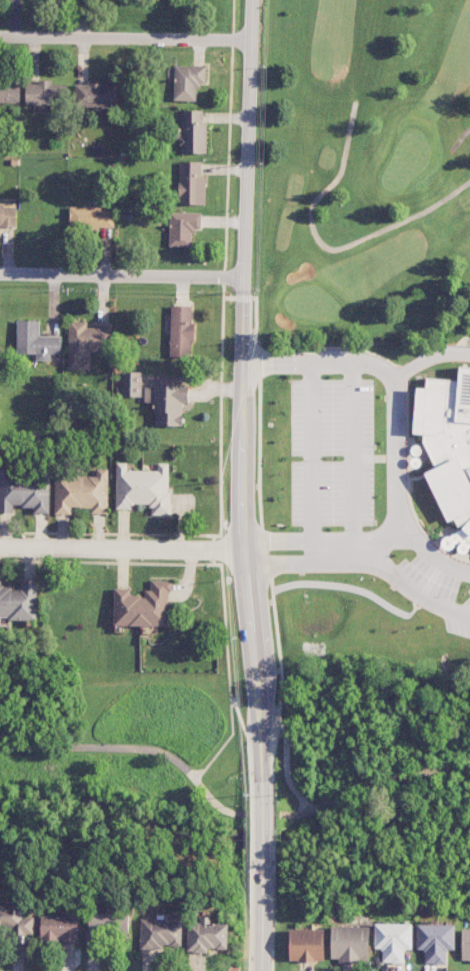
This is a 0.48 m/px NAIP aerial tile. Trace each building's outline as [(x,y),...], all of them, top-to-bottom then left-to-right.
[(205,84),(206,66),(174,66),(174,100),(197,101),(197,83),(205,84)] [(52,80),(39,80),(39,83),(26,83),(25,105),(65,106),(66,84),(52,83),(52,80)] [(20,83),(0,83),(0,103),(20,104),(20,83)] [(117,84),(75,83),(75,107),(116,108),(117,84)] [(203,110),(181,110),(181,153),(206,153),(207,122),(203,122),(203,110)] [(201,162),(179,161),(179,204),(205,205),(206,176),(201,176),(201,162)] [(16,226),(16,205),(0,205),(0,226),(16,226)] [(114,229),(115,208),(69,207),(69,228),(114,229)] [(201,213),(170,212),(169,246),(192,247),(192,229),(201,229),(201,213)] [(193,306),(171,305),(170,357),(192,357),(193,306)] [(62,336),(39,336),(40,320),(17,320),(17,354),(36,354),(36,361),(51,361),(51,355),(61,355),(62,336)] [(87,321),(68,321),(68,368),(90,368),(90,352),(111,352),(111,326),(87,326),(87,321)] [(461,363),(456,382),(428,375),(424,389),(420,388),(410,432),(425,435),(431,469),(431,470),(441,522),(455,519),(469,537),(469,365),(461,363)] [(141,397),(142,372),(121,371),(120,396),(141,397)] [(188,386),(144,385),(144,402),(155,402),(154,425),(182,426),(183,402),(188,403),(188,386)] [(170,463),(158,463),(158,470),(127,470),(127,463),(116,463),(116,509),(132,509),(132,503),(151,503),(151,515),(169,515),(170,463)] [(108,514),(108,469),(97,469),(97,476),(75,476),(75,479),(55,479),(54,514),(72,514),(72,507),(91,507),(91,514),(108,514)] [(14,512),(14,507),(33,507),(33,514),(50,514),(50,481),(0,480),(0,512),(14,512)] [(1,624),(1,620),(37,620),(37,581),(21,581),(21,588),(1,588),(1,580),(0,580),(0,624),(1,624)] [(114,625),(170,626),(170,580),(151,580),(151,590),(145,590),(145,595),(130,595),(130,589),(114,589),(114,625)] [(34,917),(23,916),(23,905),(0,904),(0,934),(33,935),(34,917)] [(129,914),(88,913),(87,945),(101,946),(101,935),(128,936),(129,914)] [(78,917),(41,916),(40,942),(78,942),(78,917)] [(227,949),(227,923),(210,923),(210,916),(200,916),(200,923),(187,923),(187,952),(208,953),(208,949),(227,949)] [(140,949),(161,950),(161,945),(181,946),(182,920),(141,919),(140,949)] [(413,924),(375,923),(374,948),(382,948),(382,963),(404,963),(404,949),(412,949),(413,924)] [(417,949),(424,949),(424,963),(447,964),(447,950),(455,950),(456,925),(418,924),(417,949)] [(369,962),(369,926),(331,926),(331,958),(339,959),(339,961),(369,962)] [(462,928),(461,961),(469,961),(469,929),(462,928)] [(325,929),(289,929),(289,961),(324,961),(325,929)]
